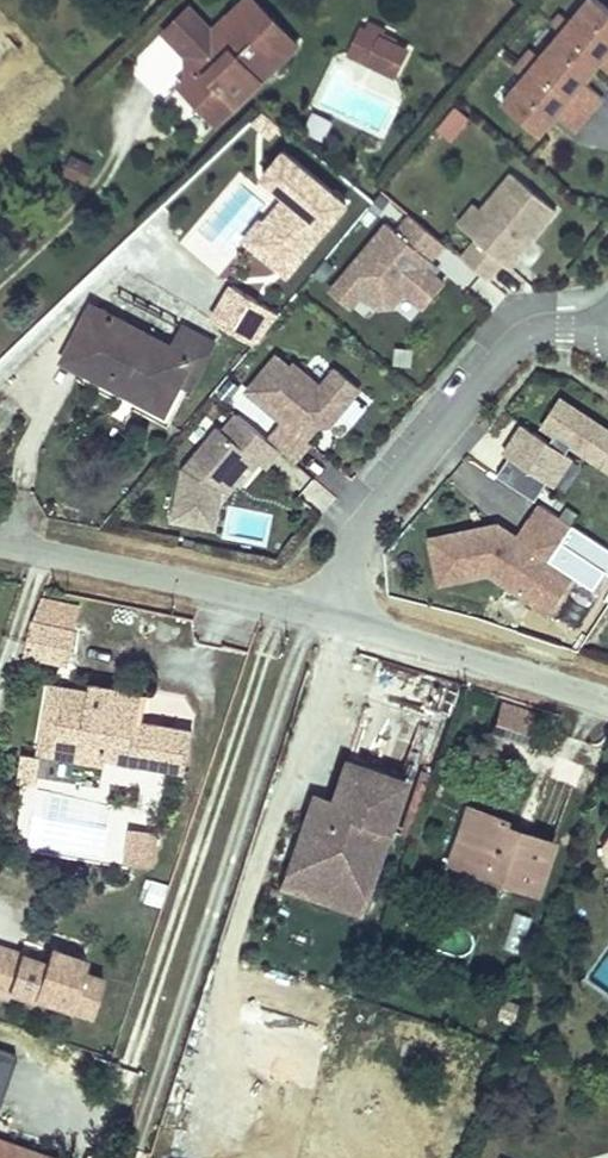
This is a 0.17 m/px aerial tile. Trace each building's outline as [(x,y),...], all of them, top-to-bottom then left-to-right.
[(293,41),(253,0),(252,0),(234,17),(230,14),(215,29),(186,57),(198,69),(187,79),(180,86),(217,124),(261,81),(257,77),(293,41)] [(252,0),(244,0),(230,14),(234,17),(252,0)] [(595,0),(589,0),(570,23),(561,16),(552,25),(562,34),(562,33),(598,63),(598,64),(607,72),(607,11),(595,0)] [(186,57),(215,29),(191,4),(160,33),(183,57),(184,76),(187,79),(198,69),(186,57)] [(369,65),(380,40),(385,29),(372,23),(368,31),(362,29),(350,56),(369,65)] [(532,50),(523,61),(588,114),(602,97),(583,81),(598,64),(598,63),(562,33),(562,34),(541,58),(532,50)] [(394,76),(405,51),(380,40),(369,65),(394,76)] [(261,81),(298,45),(293,41),(257,77),(261,81)] [(524,78),(502,104),(539,134),(548,123),(555,115),(574,131),(588,114),(523,61),(515,71),(524,78)] [(471,120),(455,108),(437,132),(452,144),(471,120)] [(315,157),(265,115),(247,133),(274,156),(278,154),(293,158),(305,168),(315,157)] [(84,182),(91,167),(73,159),(67,173),(84,182)] [(509,268),(556,210),(513,174),(482,210),(481,211),(490,219),(474,238),(477,240),(462,259),(488,281),(503,263),(509,268)] [(389,202),(382,196),(370,209),(377,215),(389,202)] [(474,238),(490,219),(481,211),(482,210),(476,205),(459,225),(474,238)] [(444,283),(426,268),(445,245),(410,216),(397,232),(387,224),(331,291),(351,308),(362,295),(378,308),(394,307),(405,293),(423,308),(444,283)] [(179,385),(204,338),(183,327),(172,348),(92,306),(64,360),(130,395),(133,390),(167,407),(179,385)] [(192,393),(217,345),(204,338),(179,385),(192,393)] [(335,419),(360,390),(335,370),(321,387),(294,364),(291,367),(277,356),(246,391),(283,422),(267,440),(279,450),(295,463),(311,444),(307,441),(324,420),(335,419)] [(167,407),(133,390),(130,395),(164,413),(167,407)] [(572,458),(566,454),(572,446),(607,470),(607,431),(560,399),(542,426),(556,435),(550,444),(523,426),(504,455),(509,458),(497,476),(535,501),(547,483),(553,486),(572,458)] [(227,484),(250,456),(259,464),(264,468),(279,450),(267,440),(237,415),(223,432),(219,428),(183,470),(174,520),(215,528),(220,503),(233,489),(227,484)] [(240,486),(259,464),(250,456),(227,484),(233,489),(237,483),(240,486)] [(564,494),(583,465),(572,458),(553,486),(564,494)] [(550,560),(572,526),(541,505),(518,539),(506,530),(502,538),(496,534),(498,525),(430,539),(439,585),(489,574),(525,598),(550,560)] [(506,530),(498,525),(496,534),(502,538),(506,530)] [(567,571),(550,560),(525,598),(542,609),(567,571)] [(73,631),(79,605),(42,597),(34,623),(73,631)] [(67,664),(73,631),(34,623),(27,656),(67,664)] [(57,742),(63,704),(87,708),(90,690),(50,683),(37,754),(78,761),(81,746),(57,742)] [(185,772),(192,731),(137,722),(142,694),(91,685),(90,690),(87,708),(63,704),(57,742),(81,746),(78,761),(105,765),(106,759),(185,772)] [(525,741),(534,713),(503,703),(494,731),(525,741)] [(357,886),(377,827),(387,830),(403,783),(344,763),(332,799),(328,810),(335,813),(331,824),(316,819),(300,866),(357,886)] [(361,918),(391,831),(387,830),(377,827),(357,886),(300,866),(316,819),(331,824),(335,813),(328,810),(332,799),(312,792),(278,889),(361,918)] [(485,865),(463,857),(479,811),(468,807),(448,863),(482,875),(485,865)] [(535,893),(553,843),(528,834),(525,842),(499,834),(502,825),(504,819),(479,811),(463,857),(485,865),(482,875),(535,893)] [(528,834),(502,825),(499,834),(525,842),(528,834)] [(152,864),(156,834),(132,830),(128,861),(152,864)] [(82,972),(85,961),(49,949),(45,963),(0,948),(0,995),(7,998),(9,992),(34,1000),(35,997),(91,1015),(103,979),(82,972)] [(17,1058),(0,1052),(0,1108),(17,1058)] [(0,1142),(0,1157),(47,1157),(0,1142)]
